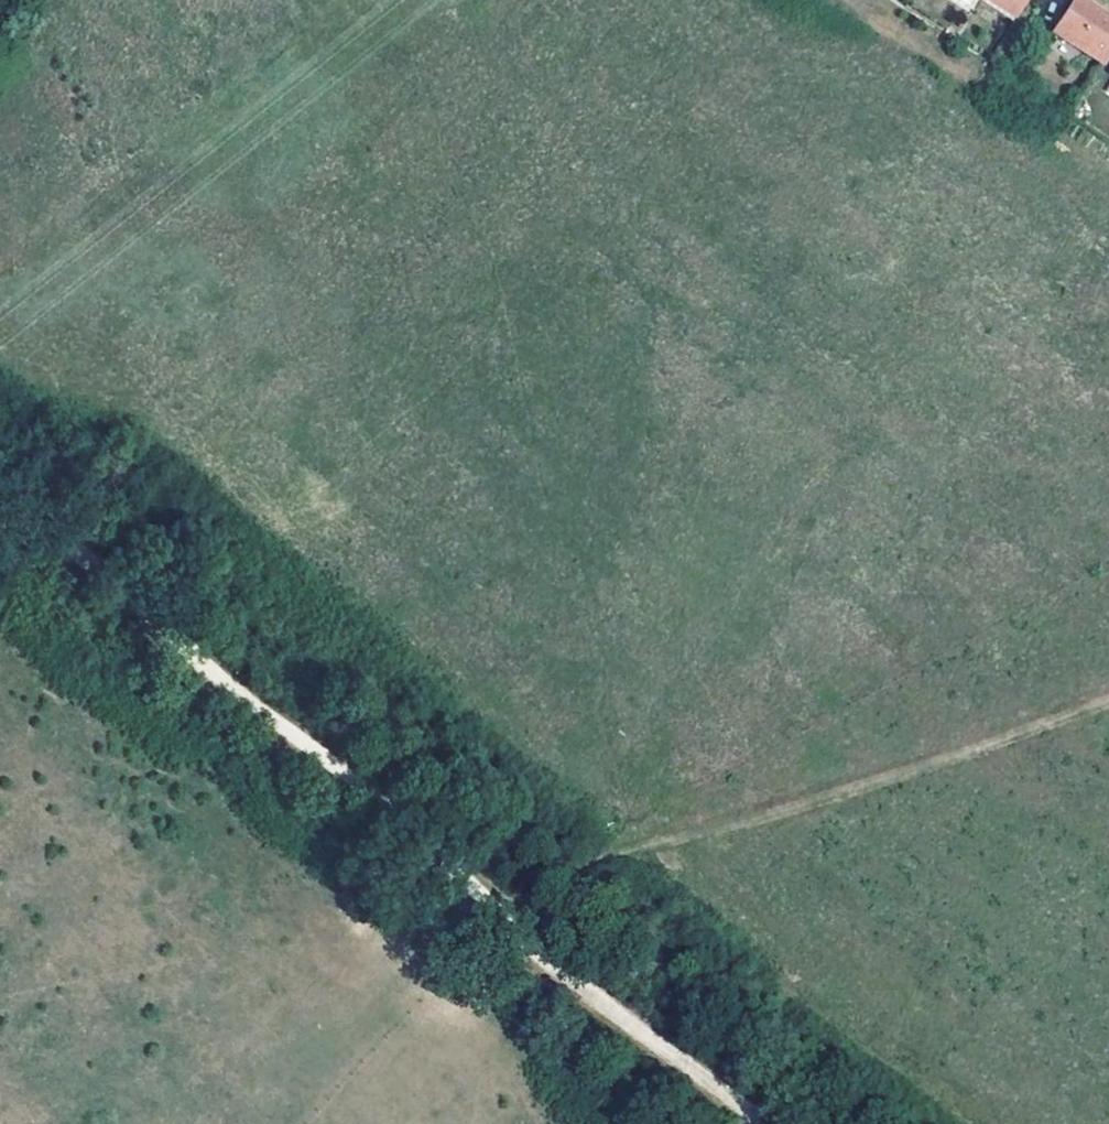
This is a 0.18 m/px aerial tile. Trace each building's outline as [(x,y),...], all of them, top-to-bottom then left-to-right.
[(1009,12),(1017,0),(991,0),(1009,12)] [(1098,58),(1108,41),(1108,15),(1085,0),(1063,0),(1047,25),(1098,58)] [(1101,85),(1108,90),(1108,72),(1101,85)]
